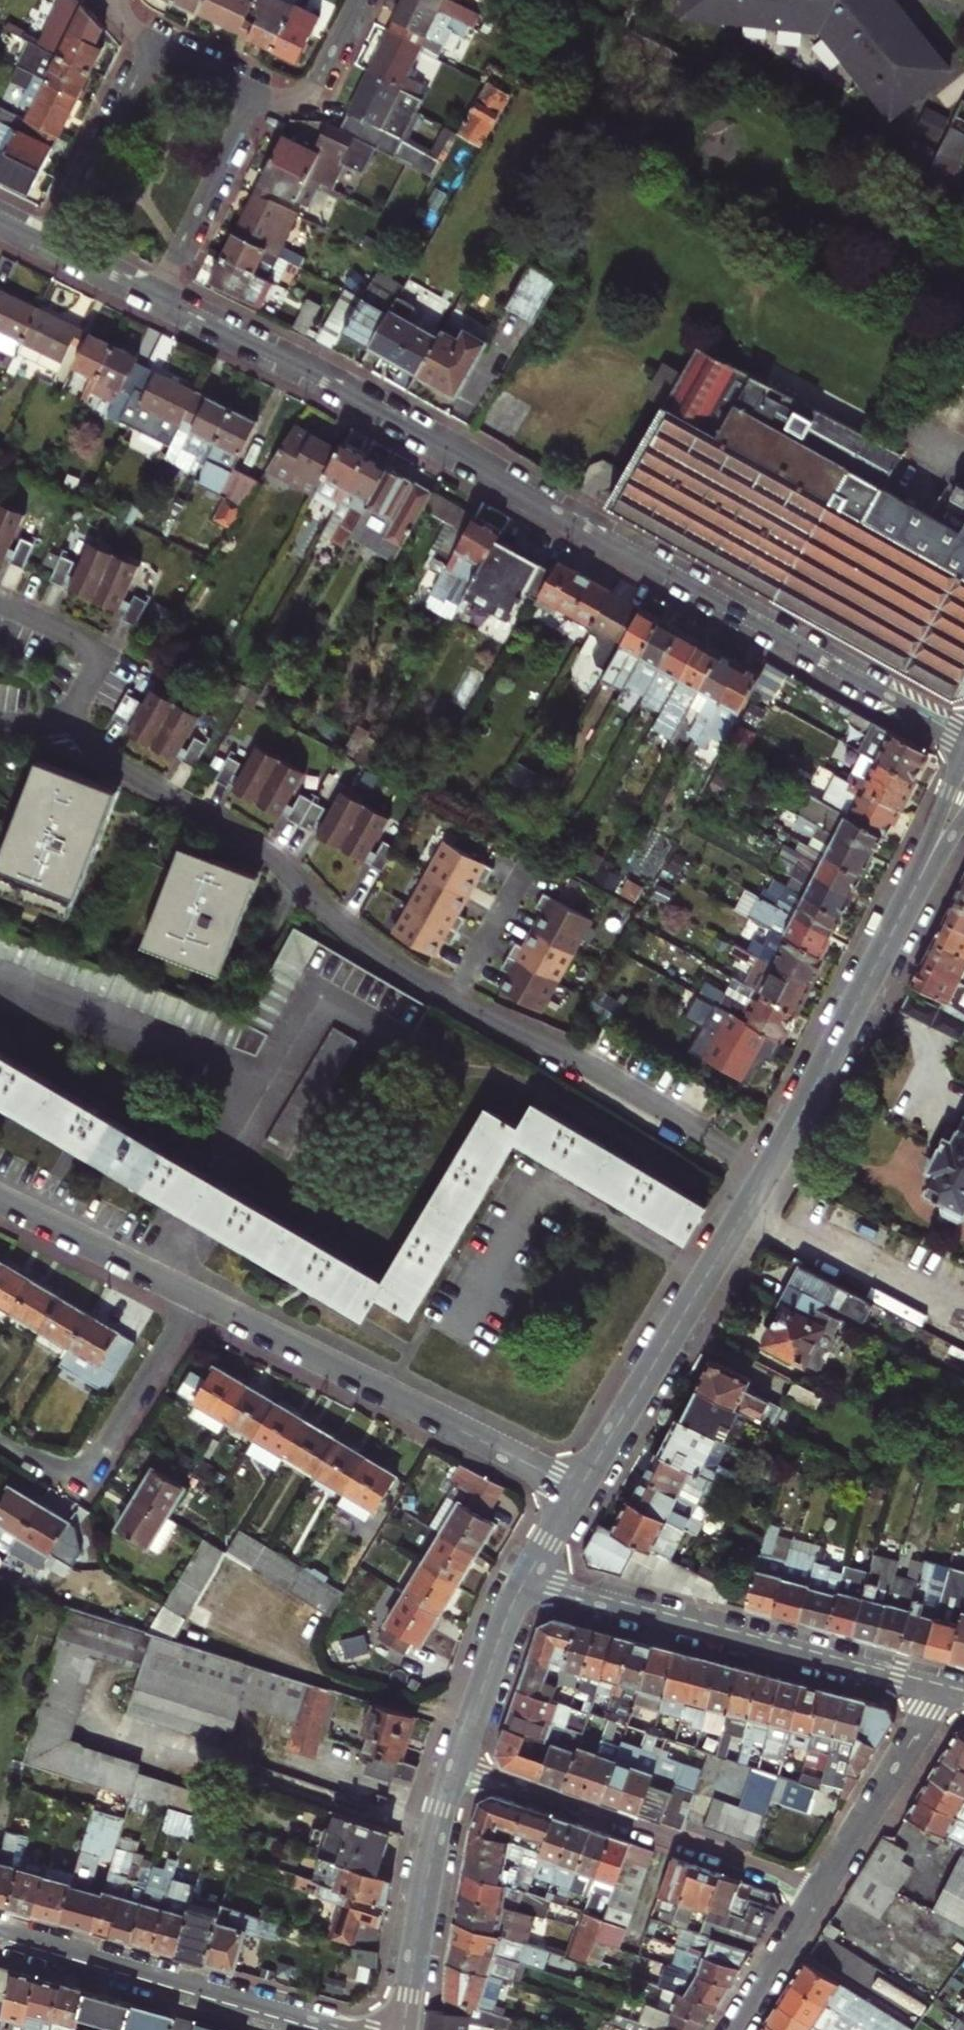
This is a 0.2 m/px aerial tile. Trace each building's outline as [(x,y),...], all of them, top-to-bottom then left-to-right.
[(39,47),(90,73),(101,50),(96,47),(104,28),(88,7),(85,2),(86,0),(63,0),(39,47)] [(198,9),(202,0),(179,0),(198,9)] [(198,9),(239,29),(243,19),(253,0),(202,0),(198,9)] [(274,46),(295,2),(291,0),(262,0),(257,10),(262,13),(256,25),(251,35),(274,46)] [(457,19),(417,0),(403,0),(391,24),(424,40),(442,49),(457,19)] [(457,19),(475,28),(481,15),(452,0),(417,0),(457,19)] [(687,13),(811,27),(812,17),(820,18),(819,22),(893,113),(951,68),(897,0),(688,0),(687,13)] [(295,2),(274,46),(300,58),(321,15),(322,13),(296,1),(295,2)] [(250,23),(243,19),(239,29),(246,32),(250,23)] [(256,25),(250,23),(246,32),(251,35),(256,25)] [(406,78),(424,40),(391,24),(369,69),(420,95),(436,102),(443,88),(419,76),(416,83),(406,78)] [(31,44),(18,70),(77,99),(90,73),(39,47),(31,44)] [(399,136),(420,95),(369,69),(340,127),(370,143),(379,125),(399,136)] [(77,99),(18,70),(10,85),(27,93),(22,105),(33,111),(27,122),(59,137),(77,99)] [(457,130),(487,147),(522,86),(492,70),(491,72),(457,130)] [(931,104),(920,127),(942,138),(953,115),(931,104)] [(41,172),(59,137),(27,122),(5,111),(0,122),(0,152),(41,172)] [(283,135),(270,162),(325,189),(336,167),(358,177),(374,145),(370,143),(340,127),(328,121),(314,150),(300,143),(283,135)] [(929,175),(951,186),(963,161),(963,128),(955,123),(929,175)] [(0,152),(0,184),(5,186),(10,185),(30,195),(41,172),(0,152)] [(309,193),(318,197),(335,205),(339,197),(325,189),(270,162),(258,184),(274,192),(303,206),(309,193)] [(258,184),(253,197),(269,204),(274,192),(258,184)] [(309,193),(303,206),(312,211),(318,197),(309,193)] [(292,265),(295,267),(299,259),(281,250),(297,218),(269,204),(253,197),(233,236),(292,265)] [(292,265),(233,236),(222,259),(276,286),(281,288),(292,265)] [(276,286),(222,259),(210,283),(265,309),(276,286)] [(506,306),(534,322),(558,280),(530,264),(506,306)] [(505,306),(516,274),(498,268),(486,299),(505,306)] [(342,334),(371,350),(400,299),(408,285),(379,269),(362,299),(342,334)] [(17,356),(39,311),(0,292),(0,350),(8,354),(2,367),(10,371),(17,356)] [(342,334),(362,299),(348,292),(319,346),(332,352),(342,334)] [(417,377),(447,325),(400,299),(371,350),(417,377)] [(320,307),(307,301),(292,333),(305,339),(320,307)] [(58,375),(73,344),(79,331),(39,311),(17,356),(58,375)] [(447,325),(417,377),(456,398),(484,346),(447,325)] [(85,334),(79,331),(73,344),(79,347),(85,334)] [(85,334),(79,347),(84,350),(91,336),(85,334)] [(87,393),(92,395),(115,348),(91,336),(84,350),(76,369),(94,378),(87,393)] [(140,360),(115,348),(92,395),(114,406),(108,420),(120,425),(146,371),(137,367),(140,360)] [(146,371),(120,425),(130,430),(136,417),(169,433),(160,453),(168,457),(198,393),(157,372),(155,376),(146,371)] [(943,514),(939,525),(881,500),(896,465),(688,375),(612,509),(953,701),(963,696),(963,523),(943,514)] [(166,460),(202,477),(234,411),(198,393),(168,457),(166,460)] [(255,422),(234,411),(202,477),(199,484),(237,503),(224,524),(233,530),(263,480),(234,465),(255,422)] [(296,427),(270,470),(316,496),(341,452),(296,427)] [(337,510),(368,456),(345,444),(341,452),(316,496),(315,498),(337,510)] [(345,546),(351,536),(390,469),(368,456),(337,510),(333,517),(324,533),(345,546)] [(390,469),(351,536),(396,562),(424,512),(435,494),(390,469)] [(953,491),(943,514),(963,523),(963,495),(953,491)] [(435,494),(424,512),(468,536),(478,517),(435,494)] [(0,503),(0,504),(0,558),(5,560),(25,514),(0,503)] [(468,597),(499,541),(504,532),(478,517),(468,536),(451,565),(433,598),(446,607),(448,604),(460,611),(468,597)] [(35,544),(22,538),(10,563),(24,569),(35,544)] [(556,572),(499,541),(468,597),(508,620),(509,618),(525,627),(531,616),(556,572)] [(115,554),(91,543),(70,589),(95,600),(115,554)] [(350,552),(344,549),(341,555),(347,559),(350,552)] [(140,565),(115,554),(95,600),(120,611),(140,565)] [(75,562),(62,556),(50,581),(64,587),(75,562)] [(433,598),(451,565),(439,559),(421,592),(433,598)] [(586,641),(590,633),(613,593),(560,564),(556,572),(531,616),(550,627),(555,618),(572,628),(570,632),(586,641)] [(600,667),(609,671),(630,635),(617,628),(631,603),(613,593),(590,633),(599,638),(601,645),(595,656),(600,667)] [(148,604),(135,596),(122,620),(135,627),(141,616),(148,604)] [(617,628),(630,635),(644,611),(631,603),(617,628)] [(629,682),(664,622),(644,611),(630,635),(609,671),(598,690),(618,701),(629,682)] [(683,632),(664,622),(629,682),(648,693),(683,632)] [(683,632),(648,693),(643,701),(663,712),(666,707),(702,643),(683,632)] [(666,707),(663,712),(654,728),(673,739),(692,706),(722,654),(702,643),(666,707)] [(742,666),(722,654),(692,706),(699,710),(698,713),(702,715),(692,733),(700,737),(707,726),(742,666)] [(761,677),(752,693),(771,703),(788,674),(769,663),(761,677)] [(732,728),(752,693),(761,677),(742,666),(707,726),(716,731),(722,722),(732,728)] [(142,696),(130,689),(113,719),(126,726),(142,696)] [(177,703),(153,689),(128,733),(152,746),(177,703)] [(200,716),(177,703),(152,746),(176,760),(200,716)] [(878,759),(916,779),(930,753),(854,711),(850,719),(874,733),(864,752),(878,759)] [(203,754),(208,745),(195,738),(182,762),(194,769),(203,754)] [(282,760),(258,747),(234,790),(257,804),(282,760)] [(215,780),(215,781),(228,788),(241,764),(229,757),(224,766),(215,780)] [(0,884),(0,888),(64,913),(86,857),(93,860),(94,861),(111,816),(103,813),(114,786),(95,778),(94,778),(41,758),(35,773),(42,776),(0,884)] [(902,806),(916,779),(878,759),(868,778),(854,771),(850,779),(902,806)] [(305,773),(282,760),(257,804),(281,817),(305,773)] [(35,773),(0,864),(0,884),(42,776),(35,773)] [(124,785),(96,773),(94,778),(95,778),(114,786),(103,813),(111,816),(124,785)] [(902,806),(850,779),(835,806),(881,830),(888,834),(902,806)] [(367,804),(343,791),(318,835),(342,848),(367,804)] [(798,812),(800,813),(870,850),(881,830),(835,806),(808,792),(798,812)] [(314,800),(301,793),(288,817),(300,824),(314,800)] [(327,807),(314,800),(300,824),(313,832),(327,807)] [(391,818),(367,804),(342,848),(366,861),(391,818)] [(870,850),(800,813),(796,821),(814,830),(807,842),(860,869),(870,850)] [(397,847),(385,840),(371,864),(384,871),(392,856),(397,847)] [(486,865),(446,842),(427,876),(466,898),(478,878),(486,883),(494,869),(486,865)] [(849,891),(860,869),(807,842),(797,863),(849,891)] [(183,845),(145,944),(152,947),(167,907),(164,906),(171,889),(174,890),(190,848),(183,845)] [(167,907),(152,947),(215,971),(226,943),(229,944),(234,931),(238,933),(240,933),(257,889),(248,886),(254,872),(237,866),(236,865),(190,848),(174,890),(171,889),(164,906),(167,907)] [(849,891),(797,863),(777,852),(771,863),(807,882),(801,893),(838,912),(849,891)] [(93,860),(86,857),(64,913),(71,915),(93,860)] [(238,861),(236,865),(237,866),(254,872),(248,886),(257,889),(262,875),(264,871),(238,861)] [(785,885),(767,874),(761,886),(780,895),(785,885)] [(466,898),(427,876),(411,905),(459,932),(466,919),(457,914),(466,898)] [(963,876),(954,896),(963,901),(963,876)] [(758,892),(829,930),(838,912),(801,893),(785,885),(780,895),(761,886),(758,892)] [(780,931),(819,950),(829,930),(758,892),(754,899),(747,913),(780,931)] [(553,898),(544,893),(536,907),(545,912),(534,932),(573,954),(592,920),(553,898)] [(943,920),(963,930),(963,901),(954,896),(943,920)] [(459,932),(411,905),(394,934),(433,957),(443,940),(451,945),(459,932)] [(943,920),(933,941),(963,956),(963,930),(943,920)] [(295,924),(274,965),(298,978),(306,963),(319,938),(295,924)] [(226,943),(215,971),(222,974),(238,933),(234,931),(229,944),(226,943)] [(765,959),(811,982),(826,954),(819,950),(780,931),(765,959)] [(573,954),(534,932),(525,948),(516,943),(509,956),(557,983),(573,954)] [(319,938),(306,963),(318,970),(333,946),(319,938)] [(811,982),(765,959),(733,941),(728,949),(754,962),(744,982),(797,1009),(811,982)] [(923,962),(963,982),(963,956),(933,941),(923,962)] [(333,946),(318,970),(331,978),(345,953),(333,946)] [(358,961),(345,953),(331,978),(344,985),(358,961)] [(557,983),(509,956),(501,969),(510,974),(501,991),(540,1013),(557,983)] [(358,961),(344,985),(357,993),(371,969),(358,961)] [(923,962),(912,984),(941,998),(948,1002),(953,993),(963,998),(963,982),(923,962)] [(274,965),(267,979),(291,991),(298,978),(274,965)] [(371,969),(357,993),(371,1001),(385,976),(371,969)] [(385,976),(371,1001),(383,1008),(397,984),(385,976)] [(797,1009),(744,982),(735,978),(730,988),(712,979),(704,994),(716,1000),(783,1036),(797,1009)] [(267,979),(260,992),(284,1005),(291,991),(267,979)] [(383,1008),(396,1016),(410,991),(397,984),(383,1008)] [(639,1009),(599,986),(588,1005),(628,1028),(639,1009)] [(396,1016),(409,1024),(423,999),(410,991),(396,1016)] [(284,1005),(260,992),(253,1005),(277,1018),(284,1005)] [(953,993),(948,1002),(963,1011),(963,998),(953,993)] [(783,1036),(716,1000),(704,994),(691,1019),(754,1053),(757,1048),(772,1056),(783,1036)] [(898,1011),(959,1043),(963,1033),(963,1011),(948,1002),(941,998),(936,1007),(907,994),(898,1011)] [(409,1024),(423,1032),(437,1007),(423,999),(409,1024)] [(277,1018),(253,1005),(246,1019),(270,1032),(277,1018)] [(231,1014),(216,1008),(206,1034),(221,1040),(231,1014)] [(236,1045),(246,1019),(231,1014),(221,1040),(236,1045)] [(259,1054),(270,1032),(246,1019),(236,1045),(259,1054)] [(328,1037),(352,1051),(359,1039),(335,1026),(328,1037)] [(321,1050),(345,1064),(352,1051),(328,1037),(321,1050)] [(757,1048),(754,1053),(769,1062),(772,1056),(757,1048)] [(181,1201),(199,1169),(0,1050),(0,1093),(181,1201)] [(321,1050),(313,1063),(337,1078),(345,1064),(321,1050)] [(306,1075),(330,1089),(337,1078),(313,1063),(306,1075)] [(330,1089),(306,1075),(298,1090),(322,1103),(330,1089)] [(298,1090),(290,1103),(314,1117),(322,1103),(298,1090)] [(522,1123),(516,1134),(688,1237),(707,1205),(535,1101),(522,1123)] [(735,1108),(726,1102),(717,1118),(726,1124),(735,1108)] [(314,1117),(290,1103),(282,1116),(307,1130),(314,1117)] [(410,1310),(516,1134),(522,1123),(489,1104),(384,1280),(238,1192),(224,1185),(207,1216),(365,1311),(377,1290),(410,1310)] [(307,1130),(282,1116),(275,1128),(300,1143),(307,1130)] [(958,1135),(949,1131),(940,1151),(963,1163),(963,1122),(958,1135)] [(300,1143),(275,1128),(267,1142),(291,1156),(300,1143)] [(940,1151),(929,1173),(937,1177),(927,1197),(945,1205),(942,1212),(963,1222),(963,1221),(963,1163),(940,1151)] [(181,1201),(207,1216),(224,1185),(199,1169),(181,1201)] [(5,1263),(0,1271),(0,1303),(14,1312),(34,1279),(5,1263)] [(871,1302),(794,1263),(790,1270),(793,1278),(778,1304),(784,1307),(808,1319),(815,1306),(819,1297),(863,1319),(871,1302)] [(34,1279),(14,1312),(42,1328),(61,1296),(34,1279)] [(90,1313),(61,1296),(42,1328),(34,1340),(64,1356),(90,1313)] [(808,1319),(784,1307),(766,1343),(816,1367),(822,1367),(826,1360),(823,1356),(825,1352),(830,1352),(837,1338),(835,1332),(841,1319),(815,1306),(808,1319)] [(120,1330),(90,1313),(64,1356),(95,1374),(120,1330)] [(751,1416),(774,1427),(783,1410),(744,1391),(749,1381),(709,1361),(696,1388),(751,1416)] [(219,1430),(226,1417),(247,1382),(217,1364),(206,1381),(191,1372),(180,1389),(199,1401),(192,1413),(219,1430)] [(226,1417),(257,1435),(277,1401),(247,1382),(226,1417)] [(815,1412),(823,1397),(794,1383),(786,1399),(815,1412)] [(747,1423),(751,1416),(696,1388),(679,1420),(714,1436),(720,1423),(737,1432),(743,1421),(747,1423)] [(277,1401),(257,1435),(249,1448),(279,1467),(287,1454),(307,1419),(277,1401)] [(677,1418),(659,1453),(723,1485),(726,1487),(731,1478),(714,1469),(727,1443),(714,1436),(679,1420),(677,1418)] [(287,1454),(317,1472),(337,1437),(307,1419),(287,1454)] [(337,1437),(317,1472),(347,1491),(368,1456),(337,1437)] [(655,1451),(642,1478),(678,1496),(696,1504),(702,1491),(716,1497),(723,1485),(659,1453),(655,1451)] [(398,1474),(368,1456),(347,1491),(340,1504),(367,1520),(375,1507),(377,1509),(398,1474)] [(948,1460),(945,1471),(963,1481),(963,1468),(948,1460)] [(451,1495),(432,1526),(443,1533),(476,1553),(495,1521),(487,1517),(506,1485),(504,1483),(461,1462),(452,1479),(458,1483),(451,1495)] [(155,1465),(136,1496),(167,1516),(186,1484),(155,1465)] [(642,1478),(630,1501),(683,1527),(684,1528),(689,1517),(672,1509),(678,1496),(642,1478)] [(24,1533),(43,1502),(13,1484),(0,1507),(0,1535),(17,1545),(24,1533)] [(177,1522),(167,1516),(136,1496),(117,1527),(149,1546),(160,1552),(177,1522)] [(630,1501),(615,1532),(667,1558),(668,1555),(683,1527),(630,1501)] [(70,1518),(43,1502),(24,1533),(17,1545),(45,1561),(52,1549),(70,1518)] [(754,1563),(743,1605),(774,1613),(783,1575),(788,1558),(773,1555),(780,1526),(765,1522),(754,1563)] [(584,1564),(725,1601),(728,1589),(667,1558),(615,1532),(598,1524),(580,1552),(584,1564)] [(241,1561),(255,1537),(242,1529),(228,1553),(241,1561)] [(476,1553),(443,1533),(425,1563),(458,1583),(476,1553)] [(202,1537),(193,1551),(220,1567),(228,1553),(202,1537)] [(241,1561),(253,1568),(267,1545),(255,1537),(241,1561)] [(875,1598),(881,1573),(888,1546),(875,1543),(873,1549),(851,1633),(877,1640),(887,1601),(875,1598)] [(267,1576),(281,1553),(272,1547),(267,1545),(253,1568),(267,1576)] [(791,1546),(788,1558),(783,1575),(790,1576),(797,1548),(791,1546)] [(850,1591),(837,1588),(827,1627),(851,1633),(873,1549),(865,1547),(859,1567),(856,1566),(850,1591)] [(800,1620),(816,1557),(817,1552),(797,1548),(790,1576),(783,1575),(774,1613),(800,1620)] [(220,1567),(193,1551),(185,1565),(212,1580),(220,1567)] [(267,1576),(279,1583),(293,1560),(281,1553),(267,1576)] [(737,1555),(728,1589),(725,1601),(743,1605),(754,1563),(737,1555)] [(827,1627),(837,1588),(842,1571),(823,1566),(824,1559),(816,1557),(800,1620),(827,1627)] [(877,1640),(900,1646),(922,1562),(923,1559),(916,1558),(910,1579),(893,1575),(887,1601),(877,1640)] [(293,1592),(307,1568),(303,1566),(293,1560),(279,1583),(293,1592)] [(922,1562),(900,1646),(925,1652),(937,1604),(925,1601),(935,1565),(922,1562)] [(425,1563),(407,1593),(440,1613),(458,1583),(425,1563)] [(843,1564),(842,1571),(837,1588),(850,1591),(856,1566),(843,1564)] [(178,1578),(204,1593),(212,1580),(185,1565),(178,1578)] [(941,1587),(946,1569),(935,1565),(925,1601),(937,1604),(941,1587)] [(293,1592),(305,1599),(319,1576),(307,1568),(293,1592)] [(887,1601),(893,1575),(881,1573),(875,1598),(887,1601)] [(319,1576),(305,1599),(318,1607),(332,1583),(319,1576)] [(204,1593),(178,1578),(170,1590),(197,1605),(204,1593)] [(345,1591),(332,1583),(318,1607),(331,1614),(345,1591)] [(963,1608),(963,1603),(963,1586),(954,1584),(953,1590),(949,1606),(937,1604),(925,1652),(950,1658),(963,1608)] [(941,1587),(937,1604),(949,1606),(953,1590),(941,1587)] [(197,1605),(170,1590),(163,1603),(189,1619),(197,1605)] [(440,1613),(407,1593),(381,1638),(406,1653),(414,1639),(422,1644),(440,1613)] [(147,1630),(176,1640),(189,1619),(163,1603),(162,1604),(147,1630)] [(332,1689),(176,1640),(147,1630),(71,1607),(60,1646),(95,1657),(127,1667),(148,1669),(140,1691),(229,1720),(226,1729),(236,1732),(246,1704),(296,1720),(288,1747),(313,1754),(320,1730),(332,1689)] [(963,1608),(950,1658),(963,1662),(963,1608)] [(548,1668),(560,1672),(576,1625),(554,1619),(539,1625),(529,1654),(550,1661),(548,1668)] [(595,1630),(576,1625),(560,1672),(557,1680),(576,1686),(595,1630)] [(615,1635),(595,1630),(576,1686),(595,1692),(615,1635)] [(346,1637),(349,1653),(371,1649),(368,1633),(346,1637)] [(595,1692),(589,1710),(595,1713),(603,1692),(611,1695),(616,1696),(635,1640),(615,1635),(595,1692)] [(628,1724),(631,1714),(654,1645),(635,1640),(616,1696),(611,1695),(607,1704),(604,1716),(609,1718),(616,1720),(628,1724)] [(654,1645),(631,1714),(637,1715),(641,1705),(658,1709),(674,1650),(654,1645)] [(64,1774),(71,1747),(95,1657),(60,1646),(30,1763),(64,1774)] [(681,1715),(697,1657),(674,1650),(658,1709),(681,1715)] [(529,1654),(519,1685),(552,1697),(557,1680),(560,1672),(548,1668),(550,1661),(529,1654)] [(717,1662),(697,1657),(681,1715),(697,1719),(692,1737),(697,1738),(717,1662)] [(723,1726),(738,1667),(717,1662),(697,1738),(703,1740),(708,1722),(723,1726)] [(722,1733),(743,1738),(760,1673),(738,1667),(723,1726),(722,1733)] [(764,1743),(781,1678),(760,1673),(743,1738),(764,1743)] [(782,1761),(787,1743),(802,1684),(781,1678),(764,1743),(761,1755),(782,1761)] [(808,1749),(823,1689),(802,1684),(787,1743),(808,1749)] [(512,1707),(565,1725),(572,1704),(552,1697),(519,1685),(512,1707)] [(808,1749),(829,1754),(844,1695),(823,1689),(808,1749)] [(229,1720),(140,1691),(133,1715),(222,1744),(226,1729),(229,1720)] [(858,1735),(867,1701),(844,1695),(829,1754),(827,1762),(822,1781),(844,1787),(858,1735)] [(887,1706),(867,1701),(858,1735),(878,1747),(894,1721),(887,1706)] [(416,1715),(375,1702),(365,1729),(370,1731),(365,1746),(371,1749),(401,1759),(416,1715)] [(604,1716),(607,1704),(602,1703),(598,1714),(604,1716)] [(538,1737),(576,1749),(576,1747),(582,1730),(574,1727),(565,1725),(512,1707),(505,1726),(538,1737)] [(589,1710),(581,1708),(574,1727),(582,1730),(589,1710)] [(614,1727),(616,1720),(609,1718),(607,1725),(614,1727)] [(649,1722),(646,1731),(652,1733),(654,1724),(649,1722)] [(531,1757),(538,1737),(505,1726),(496,1754),(503,1769),(538,1780),(545,1761),(531,1757)] [(940,1759),(963,1771),(963,1730),(955,1733),(940,1759)] [(639,1753),(621,1808),(640,1815),(656,1766),(660,1755),(650,1752),(656,1735),(652,1733),(646,1731),(639,1753)] [(847,1798),(878,1747),(858,1735),(844,1787),(842,1797),(847,1798)] [(562,1788),(576,1749),(538,1737),(531,1757),(545,1761),(538,1780),(562,1788)] [(602,1739),(597,1754),(583,1796),(602,1802),(620,1747),(621,1745),(602,1739)] [(737,1763),(740,1751),(718,1744),(716,1756),(721,1758),(737,1763)] [(71,1747),(64,1774),(103,1787),(134,1797),(142,1773),(143,1769),(71,1747)] [(576,1749),(562,1788),(583,1796),(597,1754),(576,1747),(576,1749)] [(620,1747),(602,1802),(621,1808),(639,1753),(620,1747)] [(401,1759),(371,1749),(369,1750),(367,1753),(366,1755),(367,1758),(369,1761),(365,1770),(391,1778),(393,1773),(413,1780),(418,1765),(401,1759)] [(806,1756),(827,1762),(829,1754),(808,1749),(806,1756)] [(740,1751),(737,1763),(746,1766),(749,1754),(740,1751)] [(712,1782),(721,1758),(716,1756),(706,1753),(700,1775),(699,1778),(712,1782)] [(940,1759),(929,1777),(963,1794),(963,1771),(940,1759)] [(660,1822),(677,1773),(656,1766),(640,1815),(660,1822)] [(679,1768),(677,1773),(660,1822),(683,1830),(695,1793),(699,1778),(700,1775),(679,1768)] [(754,1769),(750,1781),(774,1789),(778,1776),(757,1770),(754,1769)] [(207,1793),(142,1773),(134,1797),(135,1798),(152,1803),(173,1810),(200,1818),(207,1793)] [(815,1788),(778,1776),(774,1789),(770,1800),(807,1811),(815,1788)] [(929,1777),(917,1798),(963,1822),(963,1794),(929,1777)] [(750,1781),(745,1794),(769,1802),(770,1800),(774,1789),(750,1781)] [(103,1787),(77,1875),(64,1921),(96,1931),(107,1895),(93,1891),(104,1855),(117,1859),(120,1849),(135,1798),(134,1797),(103,1787)] [(741,1808),(751,1811),(765,1816),(769,1802),(745,1794),(741,1808)] [(503,1838),(515,1804),(493,1796),(480,1803),(473,1828),(503,1838)] [(917,1798),(905,1817),(963,1847),(963,1822),(917,1798)] [(713,1799),(704,1827),(716,1831),(725,1803),(713,1799)] [(738,1807),(725,1803),(716,1831),(729,1835),(738,1807)] [(552,1817),(515,1804),(503,1838),(541,1851),(552,1817)] [(741,1839),(751,1811),(741,1808),(738,1807),(729,1835),(741,1839)] [(187,1841),(192,1843),(200,1818),(173,1810),(166,1834),(187,1841)] [(741,1839),(755,1844),(765,1816),(751,1811),(741,1839)] [(367,1823),(333,1813),(320,1856),(379,1874),(391,1830),(367,1823)] [(573,1824),(552,1817),(541,1851),(539,1857),(559,1864),(573,1824)] [(578,1870),(591,1830),(573,1824),(559,1864),(578,1870)] [(541,1851),(503,1838),(473,1828),(468,1850),(533,1873),(539,1857),(541,1851)] [(597,1876),(611,1837),(591,1830),(578,1870),(571,1890),(582,1894),(589,1874),(597,1876)] [(0,1872),(0,1902),(15,1907),(26,1868),(17,1865),(26,1836),(12,1833),(8,1845),(0,1872)] [(35,1839),(26,1836),(17,1865),(26,1868),(28,1861),(35,1839)] [(862,1865),(898,1888),(910,1867),(899,1860),(904,1851),(880,1836),(862,1865)] [(630,1843),(611,1837),(597,1876),(593,1888),(612,1895),(614,1890),(620,1874),(625,1859),(630,1843)] [(8,1845),(0,1842),(0,1872),(8,1845)] [(630,1843),(625,1859),(647,1867),(653,1851),(630,1843)] [(96,1931),(112,1935),(137,1854),(120,1849),(117,1859),(107,1895),(96,1931)] [(933,1907),(963,1924),(963,1849),(933,1907)] [(468,1850),(465,1869),(524,1891),(527,1891),(533,1873),(468,1850)] [(137,1854),(112,1935),(134,1942),(155,1869),(143,1866),(146,1857),(137,1854)] [(379,1874),(320,1856),(313,1879),(322,1882),(390,1903),(394,1879),(379,1874)] [(679,1903),(693,1864),(671,1857),(651,1917),(672,1924),(674,1919),(679,1903)] [(642,1883),(647,1867),(625,1859),(620,1874),(642,1883)] [(15,1907),(39,1914),(52,1868),(28,1861),(26,1868),(15,1907)] [(134,1942),(154,1948),(175,1880),(179,1865),(172,1863),(169,1873),(155,1869),(134,1942)] [(711,1908),(722,1875),(693,1864),(679,1903),(709,1913),(711,1908)] [(862,1865),(843,1896),(879,1918),(898,1888),(862,1865)] [(39,1914),(64,1921),(77,1875),(52,1868),(39,1914)] [(524,1891),(465,1869),(461,1891),(525,1914),(526,1914),(531,1916),(531,1915),(547,1920),(554,1901),(547,1899),(527,1891),(524,1891)] [(642,1883),(620,1874),(614,1890),(636,1898),(642,1883)] [(722,1875),(711,1908),(768,1926),(775,1914),(765,1910),(771,1891),(722,1875)] [(175,1880),(154,1948),(179,1955),(196,1897),(199,1888),(175,1880)] [(363,1920),(382,1926),(390,1903),(322,1882),(318,1895),(343,1902),(333,1934),(356,1941),(363,1920)] [(631,1914),(636,1898),(614,1890),(612,1895),(609,1905),(631,1914)] [(525,1914),(461,1891),(455,1921),(522,1942),(529,1921),(524,1919),(525,1914)] [(196,1897),(179,1955),(209,1964),(226,1906),(196,1897)] [(631,1914),(609,1905),(604,1919),(604,1920),(625,1929),(631,1914)] [(226,1906),(209,1964),(237,1972),(247,1938),(260,1941),(267,1918),(226,1906)] [(768,1926),(711,1908),(709,1913),(704,1928),(702,1933),(754,1950),(768,1926)] [(578,1928),(599,1933),(604,1920),(604,1919),(588,1914),(584,1912),(578,1928)] [(704,1928),(674,1919),(672,1924),(685,1928),(702,1933),(704,1928)] [(625,1929),(604,1920),(599,1933),(596,1942),(610,1946),(619,1949),(625,1929)] [(550,1951),(522,1942),(455,1921),(451,1940),(529,1965),(544,1969),(550,1951)] [(599,1933),(578,1928),(568,1956),(589,1963),(596,1942),(599,1933)] [(679,1947),(680,1947),(743,1967),(754,1950),(702,1933),(685,1928),(679,1947)] [(447,1961),(489,1973),(499,1977),(523,1984),(529,1965),(451,1940),(447,1961)] [(610,1946),(596,1942),(589,1963),(603,1967),(610,1946)] [(743,1967),(680,1947),(674,1966),(733,1984),(743,1967)] [(349,1964),(377,1968),(379,1953),(351,1949),(349,1964)] [(481,2001),(489,1973),(447,1961),(444,2012),(466,2015),(467,2004),(493,2012),(494,2005),(490,2004),(481,2001)] [(802,1962),(789,1983),(865,2029),(898,2029),(833,1989),(837,1984),(802,1962)] [(733,1984),(674,1966),(667,1964),(660,1985),(665,1987),(670,1988),(720,2004),(733,1984)] [(14,1969),(0,1965),(0,2018),(14,1969)] [(14,1969),(0,2018),(0,2029),(22,2029),(37,1976),(14,1969)] [(490,2004),(499,1977),(489,1973),(481,2001),(490,2004)] [(22,2029),(49,2029),(62,1983),(37,1976),(22,2029)] [(654,1983),(643,1980),(636,1998),(648,2002),(654,1983)] [(78,2015),(85,1990),(62,1983),(49,2029),(74,2029),(76,2023),(78,2015)] [(789,1983),(777,2002),(814,2025),(820,2028),(822,2029),(828,2029),(832,2023),(843,2029),(865,2029),(789,1983)] [(720,2004),(670,1988),(665,1987),(659,2006),(710,2021),(720,2004)] [(85,1990),(78,2015),(126,2029),(133,2004),(85,1990)] [(636,1998),(634,2007),(655,2013),(657,2005),(648,2002),(636,1998)] [(777,2002),(764,2023),(776,2029),(811,2029),(814,2025),(777,2002)] [(133,2004),(126,2029),(125,2029),(171,2029),(175,2016),(133,2004)] [(467,2004),(466,2015),(444,2012),(427,2009),(425,2029),(479,2029),(479,2024),(507,2026),(507,2017),(493,2012),(467,2004)] [(659,2006),(657,2005),(655,2013),(651,2024),(671,2029),(704,2029),(710,2021),(659,2006)] [(960,2020),(948,2012),(943,2020),(958,2029),(963,2029),(963,2022),(960,2020)] [(651,2024),(630,2018),(616,2013),(611,2022),(627,2029),(671,2029),(651,2024)] [(175,2016),(171,2029),(193,2029),(195,2022),(175,2016)] [(193,2029),(225,2029),(195,2022),(193,2029)]
